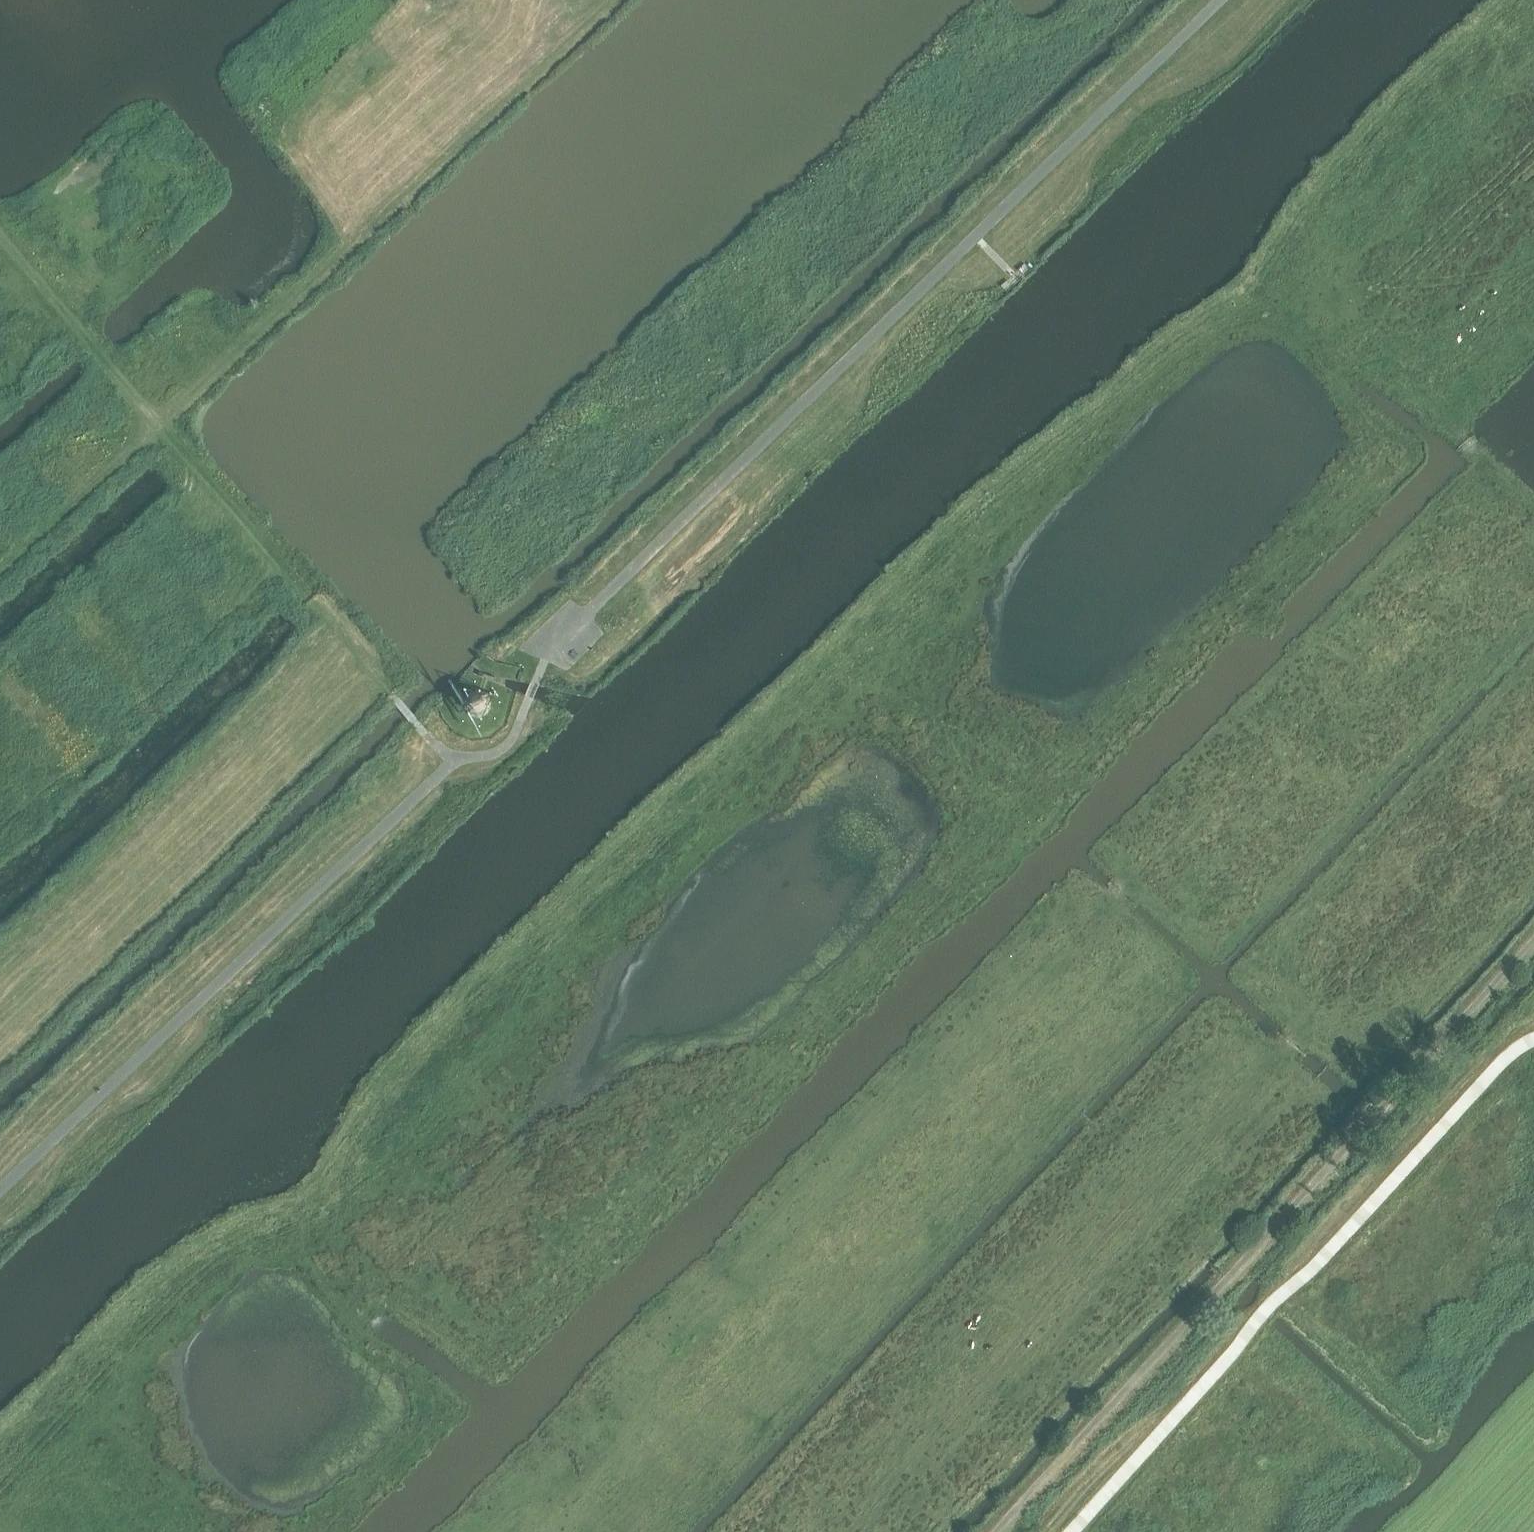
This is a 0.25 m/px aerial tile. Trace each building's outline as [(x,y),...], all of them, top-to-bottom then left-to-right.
[(490,703),(486,695),(477,692),(469,696),(466,705),(470,713),(479,716),(487,712),(490,703)]
